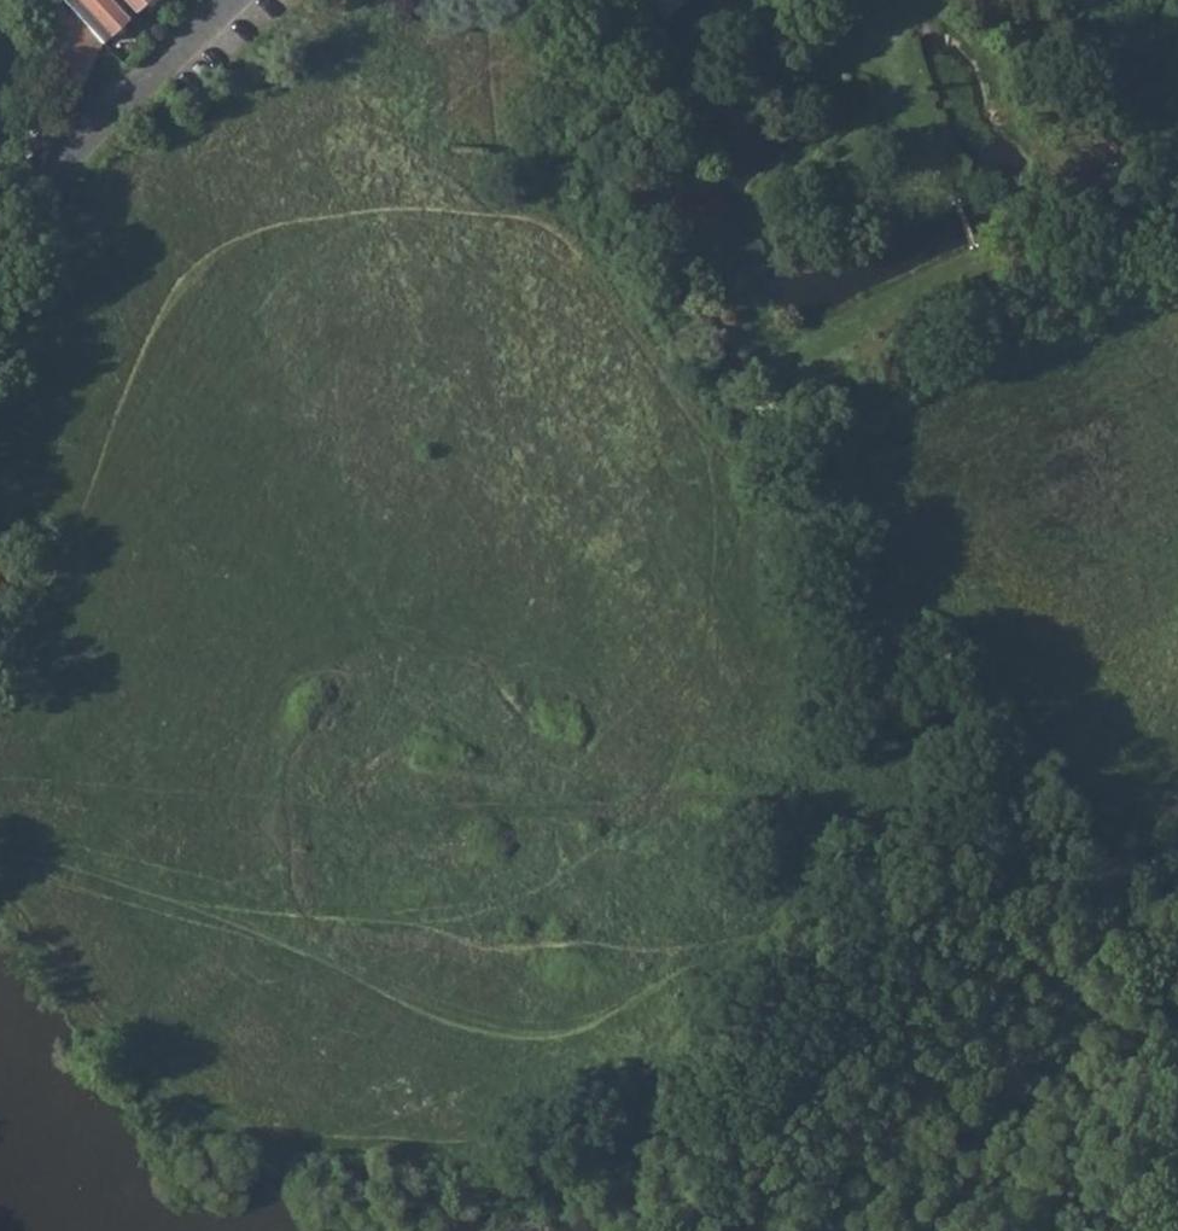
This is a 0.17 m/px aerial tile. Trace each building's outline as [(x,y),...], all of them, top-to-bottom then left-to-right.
[(99,42),(126,18),(110,0),(59,0),(99,42)] [(133,12),(146,0),(122,0),(133,12)] [(663,16),(679,0),(649,0),(663,16)] [(65,17),(37,70),(67,88),(92,42),(65,17)]
